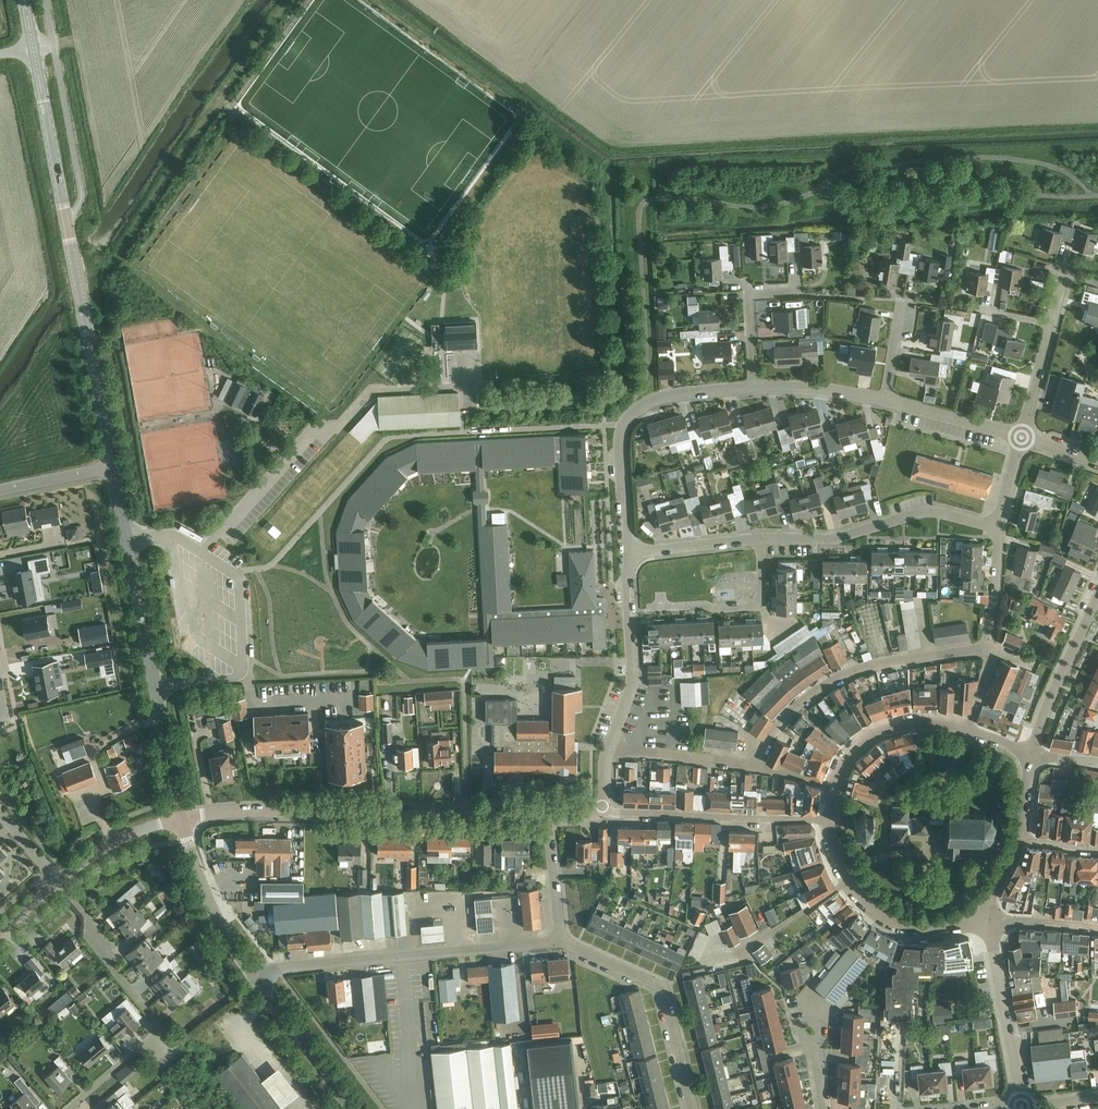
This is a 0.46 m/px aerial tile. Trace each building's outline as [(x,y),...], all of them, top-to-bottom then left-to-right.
[(1068,240),(1072,227),(1061,224),(1059,232),(1043,227),(1038,246),(1057,252),(1061,238),(1068,240)] [(1072,227),(1068,240),(1074,242),(1073,247),(1091,252),(1096,233),(1078,228),(1072,227)] [(787,251),(794,250),(793,229),(785,230),(786,239),(772,240),(772,234),(759,234),(749,235),(750,258),(767,257),(768,260),(787,259),(787,251)] [(793,229),(794,250),(801,250),(802,265),(821,264),(820,245),(808,245),(808,232),(794,233),(794,229),(793,229)] [(906,272),(908,258),(907,258),(910,241),(899,240),(896,262),(879,259),(876,279),(896,282),(897,271),(906,272)] [(1001,254),(1008,255),(1009,243),(1002,243),(1001,254)] [(731,261),(728,262),(727,245),(720,246),(720,258),(701,259),(703,279),(709,279),(709,285),(719,284),(719,278),(722,278),(722,268),(725,268),(725,269),(732,269),(731,261)] [(908,258),(906,272),(916,274),(915,277),(936,280),(938,266),(950,268),(951,256),(940,254),(940,260),(920,257),(920,254),(908,252),(907,258),(908,258)] [(993,282),(996,268),(987,266),(987,264),(980,263),(980,265),(970,264),(966,290),(985,294),(987,281),(993,282)] [(996,268),(993,282),(999,283),(999,285),(1018,288),(1021,269),(1002,266),(1002,269),(996,268)] [(1034,277),(1037,277),(1036,280),(1043,281),(1045,271),(1035,269),(1034,277)] [(1084,290),(1081,301),(1089,304),(1084,322),(1097,326),(1097,294),(1084,290)] [(700,329),(680,330),(680,337),(717,335),(716,329),(719,329),(718,309),(699,310),(699,304),(698,296),(687,296),(688,304),(688,315),(699,315),(700,329)] [(859,336),(876,339),(880,316),(874,315),(875,309),(860,306),(858,319),(862,320),(859,336)] [(788,335),(803,334),(802,326),(807,326),(806,307),(792,308),(792,310),(772,311),(773,330),(788,329),(788,335)] [(944,355),(952,357),(953,349),(949,348),(954,321),(939,318),(936,334),(928,333),(926,345),(940,347),(939,354),(944,355)] [(813,320),(813,329),(825,330),(825,321),(813,320)] [(443,323),(444,349),(475,347),(474,321),(443,323)] [(1003,353),(1020,358),(1024,342),(1011,338),(1013,332),(996,327),(997,324),(987,322),(983,338),(992,341),(992,344),(1004,347),(1003,353)] [(717,335),(680,337),(680,338),(696,337),(696,348),(697,361),(703,361),(703,362),(712,361),(732,360),(730,340),(717,341),(717,335)] [(774,347),(775,364),(801,363),(801,356),(817,355),(817,341),(823,341),(823,337),(800,338),(800,345),(774,347)] [(671,350),(670,340),(657,341),(658,350),(671,350)] [(840,344),(839,352),(849,354),(848,363),(863,366),(862,373),(870,374),(875,349),(851,345),(851,346),(840,344)] [(970,358),(987,362),(988,357),(972,352),(970,358)] [(939,354),(931,353),(930,360),(911,357),(909,372),(924,375),(923,382),(935,384),(938,362),(942,363),(944,355),(939,354)] [(217,368),(217,361),(208,360),(208,376),(215,376),(215,368),(217,368)] [(672,361),(658,361),(659,367),(658,367),(659,378),(673,378),(673,367),(672,367),(672,361)] [(980,381),(974,401),(993,406),(995,399),(1008,402),(1015,378),(1016,372),(992,366),(990,373),(987,383),(980,381)] [(181,398),(182,406),(213,402),(209,373),(194,374),(196,386),(182,388),(183,393),(187,392),(188,397),(181,398)] [(252,390),(246,387),(249,381),(239,376),(237,382),(235,381),(225,400),(237,406),(237,405),(243,408),(243,409),(255,415),(264,395),(252,389),(252,390)] [(1051,414),(1074,420),(1075,417),(1081,419),(1078,429),(1097,435),(1097,406),(1097,402),(1097,400),(1081,395),(1084,382),(1061,376),(1051,414)] [(349,432),(362,443),(374,429),(460,424),(458,392),(378,396),(378,400),(349,432)] [(756,412),(761,430),(776,426),(771,408),(756,412)] [(803,414),(808,432),(822,428),(817,410),(803,414)] [(742,441),(738,426),(732,428),(727,411),(712,415),(719,439),(733,435),(735,443),(742,441)] [(748,434),(761,430),(756,412),(743,416),(745,424),(738,426),(742,441),(750,439),(748,434)] [(790,426),(784,428),(788,442),(795,440),(794,436),(808,432),(803,414),(788,418),(790,426)] [(683,415),(668,419),(675,444),(677,451),(691,447),(693,455),(700,453),(694,429),(687,431),(683,415)] [(713,441),(719,439),(712,415),(698,419),(700,427),(694,429),(700,453),(701,453),(698,444),(705,442),(704,437),(712,435),(713,441)] [(850,422),(855,440),(869,435),(864,418),(850,422)] [(655,423),(647,425),(648,428),(650,433),(654,448),(661,446),(661,445),(669,443),(670,446),(675,444),(668,419),(655,423)] [(837,428),(830,430),(836,450),(843,448),(842,444),(855,440),(850,422),(836,426),(837,428)] [(783,451),(790,449),(784,428),(777,430),(783,451)] [(830,430),(823,432),(825,438),(829,452),(836,450),(830,430)] [(482,467),(555,463),(555,461),(558,461),(560,494),(588,492),(585,434),(560,435),(417,443),(386,457),(348,500),(337,532),(338,553),(334,553),(335,568),(338,568),(340,589),(354,620),(397,658),(428,669),(493,666),(492,643),(592,638),(593,649),(606,648),(604,613),(605,612),(605,610),(605,609),(605,607),(604,606),(604,605),(603,605),(603,606),(596,606),(593,551),(569,552),(572,608),(511,611),(506,524),(486,525),(484,504),(489,501),(488,491),(484,489),(482,467)] [(870,440),(876,460),(883,458),(877,438),(870,440)] [(712,449),(705,450),(706,462),(713,461),(712,449)] [(910,478),(986,498),(992,475),(916,455),(910,478)] [(1054,471),(1053,474),(1040,469),(1035,483),(1064,493),(1063,496),(1070,498),(1074,486),(1059,481),(1062,473),(1054,471)] [(827,500),(823,486),(820,476),(813,478),(817,492),(803,496),(808,514),(822,510),(820,502),(827,500)] [(771,494),(758,497),(763,515),(783,509),(782,503),(778,489),(776,482),(768,484),(771,494)] [(763,516),(758,497),(745,501),(739,483),(732,486),(734,492),(740,514),(747,512),(749,519),(763,516)] [(848,494),(853,511),(867,507),(865,500),(872,498),(868,483),(860,485),(862,490),(848,494)] [(853,511),(848,494),(834,498),(830,484),(823,486),(827,500),(834,499),(838,515),(853,511)] [(1097,515),(1097,486),(1087,509),(1097,515)] [(808,514),(803,496),(789,500),(786,487),(778,489),(782,503),(789,501),(794,518),(808,514)] [(1023,498),(1051,506),(1053,497),(1026,489),(1023,498)] [(733,516),(740,514),(734,492),(727,494),(728,498),(714,502),(719,520),(733,516)] [(719,520),(714,502),(701,506),(698,495),(690,497),(694,512),(701,510),(705,524),(719,520)] [(682,496),(668,500),(675,525),(690,521),(688,514),(694,512),(690,497),(683,499),(682,496)] [(662,529),(675,525),(668,500),(655,504),(654,502),(647,505),(651,519),(658,517),(662,529)] [(1067,507),(1082,514),(1085,508),(1070,501),(1067,507)] [(1032,526),(1036,527),(1038,520),(1034,519),(1037,509),(1028,507),(1029,505),(1022,503),(1016,524),(1032,528),(1032,526)] [(5,530),(18,527),(19,534),(30,532),(28,525),(33,524),(33,528),(60,523),(57,506),(30,511),(31,513),(26,514),(25,507),(2,511),(5,530)] [(504,523),(504,513),(491,513),(491,524),(504,523)] [(281,534),(287,527),(279,519),(273,526),(281,534)] [(1078,555),(1087,559),(1095,540),(1092,538),(1096,528),(1077,520),(1068,542),(1072,544),(1068,552),(1077,556),(1078,555)] [(961,553),(986,555),(986,550),(981,549),(982,543),(963,542),(963,541),(956,540),(955,547),(962,548),(961,553)] [(1038,552),(1051,556),(1053,548),(1040,544),(1038,552)] [(882,570),(882,546),(877,546),(877,551),(871,550),(871,570),(882,570)] [(887,546),(882,546),(882,570),(882,576),(893,576),(893,570),(893,550),(887,550),(887,546)] [(1013,571),(1029,576),(1036,551),(1017,546),(1015,554),(1017,555),(1013,571)] [(904,570),(904,547),(899,547),(899,550),(893,550),(893,570),(904,570)] [(914,570),(915,551),(909,551),(909,547),(904,547),(904,570),(914,570)] [(925,571),(926,547),(921,547),(921,551),(915,551),(914,570),(925,571)] [(926,547),(925,571),(937,571),(937,551),(931,551),(931,547),(926,547)] [(985,560),(986,555),(961,553),(961,564),(980,565),(981,560),(985,560)] [(1050,562),(1061,567),(1065,558),(1054,553),(1050,562)] [(833,579),(833,555),(828,555),(828,559),(822,559),(822,579),(833,579)] [(844,579),(844,560),(839,559),(839,555),(833,555),(833,579),(844,579)] [(855,579),(855,555),(850,555),(850,560),(844,560),(844,579),(844,588),(850,588),(850,579),(855,579)] [(855,555),(855,579),(866,580),(866,560),(860,560),(860,555),(855,555)] [(29,569),(13,573),(15,583),(13,584),(14,589),(16,589),(18,601),(36,598),(34,585),(39,584),(37,574),(50,571),(47,556),(28,560),(29,569)] [(771,579),(795,579),(796,561),(777,561),(777,568),(776,568),(776,574),(771,574),(771,579)] [(980,571),(980,565),(961,564),(960,575),(984,577),(985,572),(980,571)] [(1073,587),(1074,587),(1080,573),(1064,566),(1052,594),(1067,600),(1073,587)] [(953,575),(952,586),(959,586),(958,602),(976,603),(977,593),(978,587),(979,587),(979,581),(984,582),(984,577),(960,575),(953,575)] [(795,590),(795,579),(771,579),(771,584),(776,584),(776,590),(795,590)] [(1021,585),(1006,582),(1003,600),(1012,601),(1013,593),(1020,594),(1021,585)] [(772,601),(795,601),(795,590),(776,590),(776,596),(772,596),(772,601)] [(904,594),(904,600),(913,600),(913,591),(904,591),(904,594)] [(978,594),(977,603),(988,604),(989,595),(978,594)] [(855,602),(858,606),(865,603),(862,598),(855,602)] [(1032,614),(1030,619),(1043,625),(1044,622),(1050,624),(1045,635),(1053,639),(1058,628),(1060,629),(1066,615),(1057,612),(1058,610),(1031,598),(1028,604),(1033,606),(1030,613),(1032,614)] [(901,609),(913,607),(912,600),(900,602),(901,609)] [(795,612),(795,601),(772,601),(772,606),(776,606),(776,612),(795,612)] [(850,610),(858,606),(855,602),(847,606),(850,610)] [(880,603),(884,621),(891,619),(887,602),(880,603)] [(902,615),(914,613),(913,607),(901,609),(902,615)] [(903,622),(915,620),(914,613),(902,615),(903,622)] [(46,614),(22,619),(26,639),(50,634),(46,614)] [(707,616),(702,617),(703,640),(708,640),(709,651),(716,650),(715,640),(714,640),(713,620),(707,621),(707,616)] [(174,618),(177,629),(185,627),(183,617),(174,618)] [(692,641),(691,622),(686,622),(685,617),(680,618),(681,642),(692,641)] [(698,641),(703,640),(702,617),(697,617),(697,621),(691,622),(692,641),(692,645),(698,645),(698,641)] [(838,617),(830,617),(822,617),(822,628),(834,621),(834,617),(837,617),(838,617)] [(671,642),(681,642),(680,618),(675,618),(675,622),(670,622),(671,642)] [(741,642),(752,642),(751,618),(745,618),(745,623),(740,623),(741,642)] [(751,618),(752,642),(762,641),(762,648),(770,648),(769,641),(763,633),(762,633),(762,622),(756,622),(755,618),(751,618)] [(649,643),(659,643),(658,619),(653,619),(653,623),(647,624),(648,635),(643,635),(643,649),(649,649),(649,643)] [(671,642),(670,622),(664,623),(664,619),(658,619),(659,643),(671,642)] [(724,624),(718,624),(719,651),(731,650),(730,643),(729,619),(723,619),(724,624)] [(741,642),(740,623),(734,623),(734,619),(729,619),(730,643),(736,643),(736,650),(741,650),(741,642)] [(904,628),(917,626),(915,620),(903,622),(904,628)] [(856,621),(850,623),(854,634),(860,632),(856,621)] [(829,632),(828,631),(835,626),(833,622),(826,627),(825,626),(814,635),(817,640),(818,639),(822,648),(831,668),(847,660),(838,640),(834,642),(832,638),(830,638),(827,633),(829,632)] [(932,628),(935,644),(968,639),(966,623),(932,628)] [(79,628),(82,644),(108,639),(105,624),(79,628)] [(806,638),(812,634),(804,624),(799,628),(806,638)] [(905,635),(918,633),(917,626),(904,628),(905,635)] [(801,642),(806,638),(799,628),(794,631),(801,642)] [(796,645),(801,642),(794,631),(789,635),(796,645)] [(1001,643),(1017,650),(1022,639),(1005,632),(1001,643)] [(906,642),(919,639),(918,633),(905,635),(906,642)] [(775,695),(783,705),(794,694),(815,677),(829,669),(828,667),(819,653),(821,653),(813,634),(812,634),(806,638),(801,642),(796,645),(790,649),(789,650),(792,654),(771,670),(767,667),(755,681),(773,696),(775,695)] [(790,649),(796,645),(789,635),(783,639),(790,649)] [(866,635),(858,640),(862,646),(869,641),(866,635)] [(789,650),(790,649),(783,639),(778,642),(785,653),(789,650)] [(919,639),(906,642),(907,648),(920,646),(919,639)] [(770,657),(765,660),(768,664),(773,661),(785,653),(778,642),(772,646),(776,652),(770,657)] [(110,649),(85,654),(87,666),(113,662),(110,649)] [(1001,659),(984,700),(1001,707),(1015,713),(1018,707),(1018,706),(1018,705),(1022,695),(1029,698),(1033,688),(1026,685),(1032,672),(1001,659)] [(58,661),(33,665),(39,698),(58,694),(55,676),(60,674),(58,661)] [(723,671),(732,671),(731,661),(731,665),(723,666),(723,671)] [(731,661),(732,671),(740,671),(740,665),(735,665),(735,661),(731,661)] [(693,663),(693,674),(704,673),(704,672),(704,666),(704,663),(693,663)] [(744,665),(745,673),(754,670),(753,664),(744,665)] [(647,666),(648,675),(661,674),(660,665),(647,666)] [(674,677),(683,677),(682,665),(674,666),(674,677)] [(682,665),(683,677),(692,676),(691,671),(683,671),(682,665)] [(1094,676),(1089,687),(1097,692),(1097,677),(1094,676)] [(648,678),(649,686),(662,685),(661,677),(648,678)] [(956,679),(955,689),(953,711),(969,712),(971,691),(975,691),(977,680),(956,679)] [(690,705),(700,704),(699,681),(680,682),(681,705),(690,704),(690,705)] [(699,681),(700,704),(709,704),(708,681),(700,681),(699,681)] [(770,719),(783,705),(775,695),(773,696),(755,681),(743,693),(770,719)] [(872,719),(864,704),(852,681),(846,684),(853,697),(845,701),(849,704),(850,704),(853,710),(852,710),(861,725),(872,719)] [(1089,687),(1083,699),(1097,706),(1097,692),(1089,687)] [(581,710),(581,688),(553,688),(553,728),(549,728),(549,719),(517,719),(517,700),(485,699),(485,722),(494,722),(494,745),(497,745),(497,751),(494,751),(494,771),(577,771),(577,751),(578,751),(578,741),(574,741),(574,710),(581,710)] [(829,693),(837,705),(845,700),(837,688),(829,693)] [(882,698),(864,704),(872,719),(886,714),(910,709),(909,688),(881,695),(882,696),(882,698)] [(912,688),(912,709),(924,709),(924,688),(912,688)] [(936,688),(924,688),(924,709),(935,710),(936,688)] [(955,689),(954,689),(939,688),(937,710),(953,711),(955,689)] [(406,689),(406,708),(417,708),(417,689),(406,689)] [(451,701),(451,690),(425,692),(426,704),(451,701)] [(373,709),(373,694),(359,695),(360,710),(373,709)] [(850,732),(837,718),(835,716),(836,715),(823,698),(817,702),(830,720),(824,725),(840,742),(850,732)] [(231,701),(235,719),(248,717),(244,699),(231,701)] [(979,714),(976,722),(1001,732),(1001,733),(1007,719),(1008,718),(1001,715),(1002,712),(999,711),(1001,707),(984,700),(982,707),(979,714)] [(1007,719),(1001,733),(1016,739),(1023,726),(1018,724),(1025,708),(1018,705),(1018,706),(1018,707),(1015,713),(1011,721),(1007,719)] [(861,725),(852,710),(849,712),(845,706),(838,710),(841,716),(837,718),(850,732),(861,725)] [(254,715),(254,720),(256,753),(274,752),(274,755),(301,754),(300,750),(310,750),(308,712),(254,715)] [(748,731),(762,740),(774,722),(760,713),(748,731)] [(230,721),(229,721),(227,714),(216,716),(220,740),(233,737),(230,721)] [(804,735),(815,743),(831,754),(838,745),(801,714),(791,725),(804,735)] [(451,716),(452,734),(459,733),(458,716),(451,716)] [(1078,749),(1082,728),(1084,720),(1074,718),(1070,734),(1067,734),(1066,739),(1054,737),(1049,749),(1071,752),(1072,747),(1078,749)] [(383,721),(384,742),(392,741),(391,721),(383,721)] [(326,734),(327,750),(329,780),(338,779),(339,783),(366,781),(363,723),(326,725),(326,734)] [(702,744),(735,748),(737,731),(705,727),(702,744)] [(1078,749),(1097,753),(1097,731),(1082,728),(1078,749)] [(912,733),(898,736),(903,756),(901,757),(904,762),(902,763),(906,767),(911,763),(905,750),(916,747),(920,747),(920,744),(919,733),(919,732),(912,733)] [(663,742),(664,735),(656,734),(656,742),(663,742)] [(900,772),(906,767),(902,763),(904,762),(901,757),(903,756),(898,736),(885,740),(888,755),(899,752),(900,755),(898,755),(900,761),(895,765),(900,772)] [(799,755),(804,743),(793,737),(789,745),(787,749),(799,755)] [(453,753),(450,753),(449,738),(439,739),(439,741),(428,742),(429,762),(430,762),(431,764),(436,764),(437,762),(450,761),(450,759),(453,759),(453,753)] [(113,750),(120,746),(116,739),(109,744),(113,750)] [(412,748),(404,748),(403,739),(396,740),(397,753),(394,753),(395,759),(397,759),(398,766),(413,765),(412,748)] [(777,739),(765,762),(778,768),(780,763),(787,749),(789,745),(777,739)] [(886,756),(888,755),(885,740),(876,744),(866,754),(882,772),(885,777),(889,781),(896,775),(891,765),(887,769),(880,761),(886,756)] [(69,749),(73,760),(87,754),(83,743),(69,749)] [(804,758),(798,771),(821,781),(830,756),(831,754),(815,743),(809,757),(800,753),(799,755),(804,758)] [(224,780),(233,779),(231,768),(236,767),(233,747),(219,750),(220,755),(210,757),(212,766),(211,766),(213,773),(215,782),(217,782),(218,784),(225,783),(224,780)] [(804,758),(799,755),(787,749),(780,763),(798,771),(804,758)] [(884,785),(889,781),(885,777),(882,772),(866,754),(855,763),(865,774),(870,770),(876,777),(877,777),(884,785)] [(104,767),(114,790),(130,784),(126,772),(130,770),(125,759),(104,767)] [(637,775),(638,761),(625,760),(624,778),(637,778),(637,775)] [(69,789),(70,790),(96,780),(89,762),(57,775),(64,792),(69,789)] [(663,766),(663,779),(662,792),(662,806),(674,806),(675,792),(669,792),(670,767),(663,766)] [(706,784),(706,774),(707,769),(693,768),(692,783),(706,784)] [(1097,782),(1097,776),(1097,771),(1084,769),(1083,779),(1097,782)] [(758,790),(756,790),(756,796),(751,796),(751,782),(751,774),(745,773),(744,789),(743,811),(756,812),(756,809),(759,809),(760,791),(758,790)] [(705,809),(729,811),(730,790),(714,788),(715,774),(706,774),(706,784),(705,794),(705,809)] [(649,805),(649,791),(642,791),(642,784),(641,775),(637,775),(637,778),(637,785),(637,805),(649,805)] [(796,794),(795,812),(813,813),(816,811),(820,787),(798,781),(783,778),(780,792),(785,793),(796,794)] [(844,792),(876,802),(878,795),(867,791),(869,784),(848,778),(844,792)] [(705,809),(705,794),(694,793),(694,790),(686,790),(687,784),(676,783),(676,789),(680,789),(679,807),(693,808),(705,809)] [(741,789),(741,793),(736,793),(736,784),(730,784),(730,790),(729,811),(743,811),(744,789),(741,789)] [(637,805),(637,785),(632,785),(631,787),(624,786),(623,804),(637,805)] [(662,806),(662,792),(657,791),(657,788),(649,788),(649,791),(649,805),(662,806)] [(781,812),(781,799),(761,798),(761,790),(758,790),(760,791),(759,809),(766,809),(766,812),(781,812)] [(1039,799),(1052,801),(1054,792),(1040,790),(1039,799)] [(781,812),(795,812),(796,794),(785,793),(785,799),(781,799),(781,812)] [(1066,812),(1067,812),(1069,799),(1062,798),(1060,810),(1060,813),(1052,812),(1050,836),(1062,837),(1066,812)] [(912,817),(908,817),(909,806),(892,805),(891,822),(891,826),(890,843),(907,844),(908,833),(912,833),(912,834),(928,834),(929,823),(942,823),(942,827),(941,827),(940,827),(940,826),(939,827),(940,829),(939,834),(938,835),(940,837),(941,836),(947,836),(946,850),(944,850),(944,852),(946,852),(946,854),(948,854),(948,852),(956,853),(956,855),(958,855),(958,853),(960,853),(960,851),(958,851),(959,840),(963,840),(963,842),(966,842),(966,840),(971,840),(971,842),(974,843),(974,840),(980,840),(980,843),(982,843),(982,840),(988,838),(990,841),(992,839),(990,836),(993,832),(996,833),(997,831),(994,830),(995,825),(997,824),(997,822),(994,823),(991,818),(993,816),(991,814),(989,816),(984,814),(984,811),(981,811),(981,814),(975,814),(975,811),(973,811),(973,813),(967,813),(967,811),(965,811),(965,813),(961,813),(961,810),(960,810),(960,807),(950,807),(949,810),(949,813),(948,814),(942,814),(942,819),(929,818),(929,817),(912,817)] [(1092,818),(1093,811),(1094,806),(1088,805),(1087,812),(1089,813),(1089,817),(1068,815),(1068,812),(1067,812),(1066,812),(1062,837),(1089,841),(1092,823),(1094,823),(1094,818),(1092,818)] [(1036,834),(1049,835),(1051,810),(1043,809),(1043,812),(1038,812),(1036,834)] [(1097,827),(1097,817),(1097,812),(1093,811),(1092,818),(1094,818),(1094,823),(1092,823),(1089,841),(1097,842),(1097,827)] [(873,817),(870,818),(865,815),(865,812),(862,812),(862,815),(857,818),(854,816),(853,818),(855,820),(855,826),(852,827),(853,830),(857,828),(861,831),(861,835),(864,835),(864,831),(869,829),(872,831),(874,828),(871,826),(871,821),(874,819),(873,817)] [(657,827),(657,842),(664,842),(664,838),(670,838),(670,821),(657,821),(657,827)] [(686,862),(691,862),(692,861),(693,850),(691,850),(692,822),(675,822),(674,833),(675,833),(675,837),(676,838),(675,858),(682,858),(686,862)] [(709,841),(719,842),(720,824),(711,824),(711,823),(695,822),(693,841),(709,842),(709,841)] [(787,825),(787,836),(814,836),(814,827),(811,824),(787,825)] [(591,842),(591,840),(577,840),(576,859),(590,859),(590,858),(599,858),(599,859),(606,859),(607,827),(599,827),(598,842),(591,842)] [(631,844),(631,841),(631,827),(618,827),(617,850),(611,850),(611,863),(623,863),(623,844),(631,844)] [(644,856),(644,827),(631,827),(631,841),(638,841),(640,856),(644,856)] [(657,827),(644,827),(644,856),(647,857),(649,848),(657,849),(657,842),(657,827)] [(740,864),(742,832),(728,831),(728,848),(733,849),(732,870),(740,871),(740,865),(740,864)] [(742,832),(740,864),(744,865),(747,849),(754,850),(755,832),(742,832)] [(801,869),(823,862),(818,846),(815,836),(783,842),(785,852),(790,851),(792,858),(798,857),(801,869)] [(288,860),(289,861),(290,838),(256,838),(256,839),(237,839),(236,855),(256,856),(256,860),(257,860),(257,873),(288,873),(288,860)] [(377,838),(377,855),(410,855),(410,838),(377,838)] [(427,838),(427,855),(470,856),(470,838),(427,838)] [(502,843),(494,843),(494,867),(515,867),(516,839),(502,839),(502,843)] [(516,839),(515,867),(521,867),(521,857),(529,857),(529,839),(516,839)] [(353,845),(340,845),(339,860),(339,866),(348,866),(348,860),(353,860),(353,862),(360,862),(360,842),(353,842),(353,845)] [(476,861),(491,861),(491,843),(476,843),(476,861)] [(1032,876),(1031,879),(1030,886),(1035,887),(1039,869),(1042,849),(1027,846),(1023,864),(1034,867),(1032,876)] [(1052,851),(1052,849),(1043,848),(1040,870),(1045,871),(1044,877),(1050,877),(1051,854),(1053,854),(1053,851),(1052,851)] [(1064,873),(1066,853),(1066,851),(1052,849),(1052,851),(1053,851),(1053,854),(1051,866),(1055,866),(1054,874),(1058,875),(1058,873),(1064,873)] [(1076,879),(1079,855),(1066,853),(1064,873),(1058,873),(1058,875),(1065,875),(1064,877),(1073,878),(1072,885),(1070,885),(1069,893),(1075,894),(1076,879)] [(1097,863),(1097,857),(1079,855),(1076,879),(1077,880),(1077,879),(1096,881),(1097,863)] [(799,888),(829,874),(823,862),(801,869),(771,878),(773,882),(794,876),(799,888)] [(1026,878),(1031,879),(1032,876),(1034,867),(1023,864),(1022,865),(1020,864),(1018,865),(999,897),(1017,901),(1020,889),(1026,878)] [(797,893),(796,894),(803,907),(809,903),(835,886),(829,874),(799,888),(801,892),(797,893)] [(449,885),(450,878),(439,876),(438,883),(449,885)] [(261,899),(303,899),(303,882),(261,882),(261,899)] [(715,901),(724,902),(725,883),(715,882),(715,901)] [(164,895),(177,890),(175,883),(161,888),(164,895)] [(118,926),(138,909),(129,899),(140,889),(135,884),(116,900),(120,906),(109,915),(118,926)] [(524,928),(542,926),(538,888),(518,890),(520,903),(522,903),(524,928)] [(632,896),(641,900),(644,893),(635,889),(632,896)] [(669,893),(669,891),(665,890),(665,892),(650,891),(649,899),(658,900),(658,897),(659,897),(658,902),(663,903),(664,898),(669,898),(669,893)] [(1034,901),(1040,903),(1042,891),(1036,890),(1034,901)] [(403,891),(382,893),(382,891),(338,895),(341,938),(386,935),(407,933),(405,911),(406,910),(408,909),(408,903),(406,902),(404,902),(403,891)] [(833,913),(848,901),(839,891),(819,906),(829,917),(832,914),(833,913)] [(329,929),(325,929),(325,926),(339,925),(336,893),(304,895),(304,900),(274,903),(276,931),(287,930),(288,946),(306,945),(306,948),(331,947),(330,931),(329,929)] [(843,926),(857,912),(848,901),(833,913),(832,914),(829,917),(828,918),(827,919),(832,923),(837,919),(843,926)] [(1065,913),(1073,914),(1074,903),(1067,902),(1065,913)] [(1084,916),(1092,917),(1093,904),(1085,903),(1084,916)] [(730,912),(741,936),(758,928),(747,904),(730,912)] [(701,920),(702,921),(706,913),(695,908),(690,920),(699,924),(701,920)] [(143,932),(154,924),(148,918),(146,919),(138,909),(118,926),(127,936),(139,926),(143,932)] [(601,936),(609,920),(611,915),(604,912),(601,917),(593,913),(586,929),(601,936)] [(832,934),(828,937),(840,949),(845,945),(845,946),(869,924),(857,912),(843,926),(834,934),(833,933),(832,934)] [(711,921),(716,932),(722,929),(717,919),(711,921)] [(616,943),(624,927),(609,920),(601,936),(616,943)] [(710,934),(716,932),(711,921),(705,924),(710,934)] [(154,924),(143,932),(148,937),(158,928),(154,924)] [(442,925),(420,927),(421,942),(443,940),(442,925)] [(723,930),(730,946),(740,941),(733,925),(723,930)] [(870,956),(882,932),(871,925),(861,940),(857,945),(864,950),(863,951),(870,956)] [(631,949),(639,933),(624,927),(616,943),(631,949)] [(1041,957),(1042,947),(1042,930),(1021,929),(1021,941),(1024,941),(1024,948),(1034,949),(1033,957),(1041,957)] [(697,936),(707,941),(709,935),(699,930),(697,936)] [(828,930),(821,936),(825,940),(828,937),(832,934),(828,930)] [(1042,947),(1041,957),(1049,957),(1049,960),(1060,961),(1061,950),(1062,932),(1043,930),(1042,947)] [(890,957),(897,938),(886,933),(882,932),(870,956),(876,959),(881,952),(890,957)] [(1076,951),(1077,933),(1064,932),(1063,949),(1076,951)] [(646,956),(654,940),(639,933),(631,949),(646,956)] [(1076,954),(1075,969),(1081,970),(1081,967),(1082,957),(1082,952),(1089,952),(1090,935),(1077,933),(1076,950),(1076,951),(1076,954)] [(704,947),(707,941),(697,936),(694,943),(704,947)] [(64,965),(82,949),(72,937),(58,949),(50,940),(43,946),(54,959),(57,956),(64,965)] [(135,964),(155,948),(146,937),(126,954),(135,964)] [(943,967),(962,963),(962,967),(973,967),(973,953),(968,937),(958,939),(958,940),(943,944),(943,942),(941,942),(943,967)] [(943,967),(941,942),(923,942),(923,943),(905,943),(906,941),(897,938),(890,957),(888,961),(897,966),(895,972),(893,972),(894,985),(887,986),(888,1006),(911,1006),(911,985),(917,985),(917,971),(944,970),(943,967)] [(661,963),(669,947),(654,940),(646,956),(661,963)] [(701,953),(704,947),(694,943),(691,949),(701,953)] [(753,952),(761,963),(772,955),(764,944),(753,952)] [(669,947),(661,963),(677,970),(686,950),(678,946),(676,951),(669,947)] [(834,1001),(840,1005),(849,995),(843,990),(867,962),(849,946),(815,986),(834,1002),(834,1001)] [(1041,957),(1033,957),(1024,957),(1022,956),(1020,947),(1008,950),(1010,957),(1009,958),(1012,975),(1014,975),(1031,974),(1040,974),(1041,957)] [(160,970),(170,962),(165,956),(163,958),(155,948),(135,964),(144,975),(156,965),(160,970)] [(698,960),(701,953),(691,949),(688,955),(698,960)] [(825,963),(831,968),(841,955),(836,950),(825,963)] [(39,987),(43,991),(50,985),(41,975),(44,972),(31,957),(24,962),(31,971),(20,981),(31,994),(39,987)] [(549,960),(551,982),(569,980),(567,958),(549,960)] [(780,971),(784,987),(803,982),(802,978),(804,978),(806,974),(806,973),(813,971),(810,958),(798,961),(799,967),(780,971)] [(551,982),(549,960),(531,962),(533,979),(540,978),(540,981),(538,981),(539,992),(547,992),(545,978),(550,977),(551,982)] [(161,996),(181,979),(172,969),(175,967),(170,962),(160,970),(164,975),(152,985),(161,996)] [(753,962),(752,962),(754,973),(761,972),(753,962)] [(488,966),(493,1021),(519,1018),(514,963),(488,966)] [(434,965),(426,966),(429,987),(426,987),(427,996),(438,995),(434,965)] [(467,968),(469,983),(489,981),(487,966),(467,968)] [(454,979),(439,980),(441,1002),(456,1001),(455,991),(459,991),(461,988),(460,984),(459,968),(453,969),(454,979)] [(687,996),(704,992),(700,975),(693,977),(692,975),(691,975),(689,971),(682,972),(684,979),(683,979),(687,996)] [(1031,974),(1014,975),(1016,986),(1015,986),(1021,1022),(1037,1019),(1031,974)] [(352,978),(349,979),(352,1004),(354,1003),(356,1019),(375,1017),(375,1016),(387,1015),(383,975),(371,976),(352,978)] [(753,998),(754,1004),(774,999),(771,987),(752,992),(749,977),(740,979),(745,1000),(753,998)] [(181,979),(161,996),(170,1006),(182,996),(186,1001),(196,992),(192,987),(189,989),(181,979)] [(352,1004),(349,979),(343,980),(343,979),(328,981),(330,1000),(337,999),(337,1006),(352,1004)] [(15,1002),(4,989),(0,992),(0,1014),(15,1002)] [(623,1010),(643,1005),(639,990),(619,995),(623,1010)] [(691,1012),(708,1008),(704,992),(687,996),(691,1012)] [(750,1017),(757,1015),(776,1011),(774,999),(754,1004),(756,1009),(748,1011),(750,1017)] [(1054,1001),(1056,1017),(1078,1015),(1076,999),(1054,1001)] [(78,1000),(71,1005),(77,1013),(84,1008),(78,1000)] [(626,1026),(646,1021),(643,1005),(623,1010),(626,1026)] [(128,1032),(140,1023),(127,1007),(116,1016),(111,1010),(102,1017),(119,1038),(127,1032),(128,1032)] [(842,1026),(862,1027),(862,1021),(870,1021),(871,1008),(858,1007),(858,1014),(843,1013),(842,1026)] [(695,1028),(712,1024),(708,1008),(691,1012),(695,1028)] [(1097,1020),(1097,1011),(1089,1010),(1089,1020),(1097,1020)] [(752,1029),(779,1022),(776,1011),(757,1015),(759,1021),(751,1023),(752,1029)] [(956,1026),(971,1024),(969,1012),(954,1014),(956,1026)] [(980,1020),(972,1021),(973,1028),(981,1027),(980,1020)] [(630,1041),(650,1036),(646,1021),(626,1026),(630,1041)] [(763,1039),(782,1034),(779,1022),(752,1029),(754,1035),(762,1033),(763,1039)] [(712,1024),(695,1028),(700,1044),(716,1040),(712,1024)] [(938,1024),(939,1033),(947,1032),(947,1024),(938,1024)] [(558,1025),(532,1028),(532,1038),(559,1035),(558,1025)] [(862,1033),(862,1027),(842,1026),(842,1037),(861,1039),(869,1039),(870,1033),(862,1033)] [(760,1059),(773,1056),(771,1049),(785,1046),(782,1034),(763,1039),(765,1045),(757,1046),(760,1059)] [(650,1036),(630,1041),(634,1057),(654,1052),(650,1036)] [(79,1054),(89,1065),(109,1049),(99,1037),(79,1054)] [(436,1093),(515,1084),(510,1037),(470,1042),(432,1046),(432,1051),(431,1051),(431,1054),(436,1093)] [(861,1045),(861,1039),(842,1037),(841,1050),(855,1051),(855,1057),(868,1058),(869,1045),(861,1045)] [(571,1039),(526,1044),(533,1108),(578,1108),(571,1039)] [(1070,1054),(1070,1050),(1069,1040),(1063,1041),(1031,1045),(1033,1058),(1070,1054)] [(705,1067),(722,1063),(718,1046),(701,1051),(705,1067)] [(1070,1073),(1071,1076),(1088,1074),(1085,1048),(1070,1050),(1070,1054),(1072,1070),(1070,1070),(1070,1073)] [(385,1052),(385,1064),(394,1065),(395,1052),(385,1052)] [(283,1107),(263,1080),(242,1053),(216,1073),(244,1108),(285,1108),(283,1107)] [(985,1053),(974,1054),(976,1066),(978,1091),(984,1090),(984,1084),(991,1084),(990,1070),(997,1069),(995,1056),(985,1057),(985,1053)] [(1035,1080),(1071,1076),(1070,1073),(1070,1070),(1072,1070),(1070,1054),(1033,1058),(1035,1080)] [(46,1077),(58,1091),(71,1080),(63,1070),(68,1066),(59,1055),(54,1060),(59,1065),(46,1077)] [(639,1077),(659,1072),(655,1056),(635,1061),(639,1077)] [(777,1074),(796,1070),(793,1058),(774,1062),(773,1056),(760,1059),(763,1071),(775,1068),(777,1074)] [(867,1071),(868,1058),(855,1057),(855,1064),(840,1063),(839,1075),(859,1077),(859,1070),(867,1071)] [(978,1091),(976,1066),(968,1067),(967,1059),(955,1060),(956,1073),(963,1073),(964,1087),(972,1086),(973,1091),(978,1091)] [(931,1070),(934,1096),(940,1095),(939,1089),(947,1089),(945,1074),(952,1074),(950,1061),(938,1062),(939,1070),(931,1070)] [(709,1083),(726,1079),(722,1063),(705,1067),(709,1083)] [(934,1096),(931,1070),(923,1071),(922,1064),(910,1065),(911,1078),(918,1077),(920,1091),(927,1091),(928,1096),(934,1096)] [(277,1070),(263,1080),(283,1107),(297,1096),(277,1070)] [(772,1088),(799,1081),(796,1070),(777,1074),(778,1080),(770,1082),(772,1088)] [(643,1092),(663,1087),(659,1072),(639,1077),(643,1092)] [(600,1087),(612,1086),(612,1090),(619,1090),(617,1075),(600,1076),(600,1087)] [(859,1083),(859,1077),(839,1075),(839,1087),(864,1089),(866,1089),(867,1083),(859,1083)] [(15,1081),(23,1091),(28,1087),(20,1077),(15,1081)] [(713,1099),(730,1095),(726,1079),(709,1083),(713,1099)] [(782,1098),(802,1093),(799,1081),(772,1088),(773,1094),(781,1092),(782,1098)] [(127,1108),(134,1102),(126,1092),(129,1089),(125,1083),(115,1091),(120,1097),(118,1098),(105,1108),(127,1108)] [(585,1084),(587,1095),(596,1094),(594,1083),(585,1084)] [(436,1093),(437,1108),(517,1108),(515,1084),(436,1093)] [(647,1107),(667,1102),(663,1087),(643,1092),(647,1107)] [(864,1095),(864,1089),(839,1087),(838,1100),(852,1101),(852,1107),(865,1108),(866,1095),(864,1095)] [(85,1090),(77,1098),(81,1103),(90,1094),(85,1090)] [(38,1108),(25,1092),(11,1104),(13,1106),(10,1108),(37,1108),(38,1108)] [(782,1098),(784,1104),(776,1106),(777,1108),(791,1108),(790,1108),(805,1105),(802,1093),(782,1098)] [(713,1099),(716,1108),(734,1108),(730,1095),(713,1099)] [(593,1108),(616,1108),(614,1096),(607,1097),(608,1104),(593,1105),(593,1108)]
